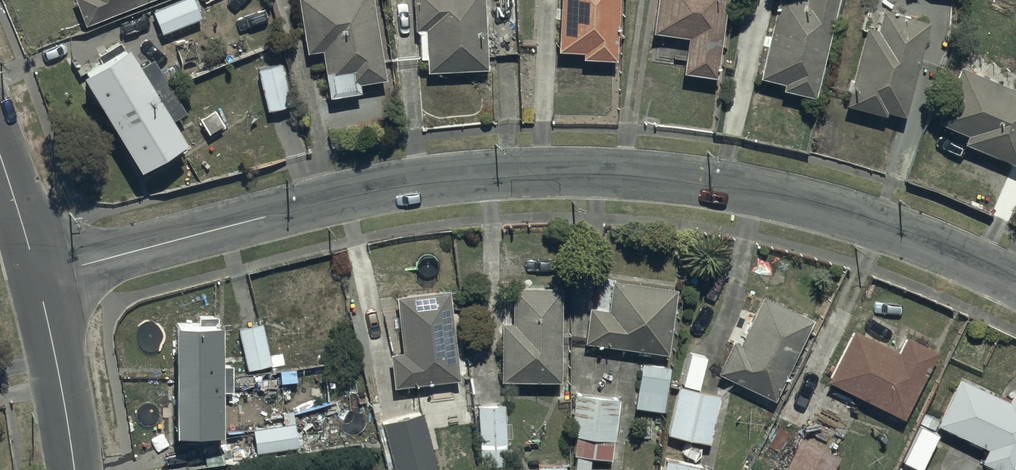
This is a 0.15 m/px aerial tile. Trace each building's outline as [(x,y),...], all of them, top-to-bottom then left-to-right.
[(85,29),(156,0),(74,0),(85,29)] [(152,12),(160,35),(201,18),(193,0),(183,0),(152,12)] [(306,54),(321,52),(329,99),(360,93),(359,85),(386,80),(373,0),(297,0),(306,54)] [(420,62),(427,61),(428,76),(488,70),(483,0),(415,0),(420,62)] [(558,54),(582,55),(582,62),(616,63),(618,0),(560,0),(558,54)] [(727,0),(657,0),(652,35),(687,40),(682,75),(717,79),(727,0)] [(838,0),(802,0),(802,1),(797,0),(777,0),(758,80),(784,87),(783,92),(814,99),(838,0)] [(877,30),(864,27),(846,108),(886,117),(887,113),(906,118),(928,23),(881,13),(877,30)] [(103,64),(81,77),(140,175),(185,148),(171,124),(185,115),(152,60),(139,69),(122,41),(98,56),(103,64)] [(972,54),(965,71),(960,69),(937,123),(968,136),(965,144),(1015,165),(1015,72),(972,54)] [(282,64),(258,70),(268,112),(292,107),(282,64)] [(679,290),(613,280),(609,312),(590,309),(584,343),(669,356),(679,290)] [(562,290),(512,289),(512,323),(502,323),(501,383),(560,384),(562,290)] [(448,292),(394,299),(402,354),(390,355),(394,389),(460,381),(448,292)] [(814,321),(762,297),(739,345),(734,343),(719,374),(777,401),(814,321)] [(196,322),(175,322),(175,436),(221,436),(222,392),(236,392),(236,390),(248,390),(248,375),(234,375),(234,365),(222,365),(223,326),(217,326),(218,316),(196,316),(196,322)] [(247,326),(238,329),(248,372),(272,367),(262,325),(254,327),(253,323),(247,325),(247,326)] [(897,353),(853,332),(828,383),(904,421),(938,353),(905,337),(897,353)] [(670,368),(639,365),(634,410),(666,413),(670,368)] [(959,380),(938,426),(990,450),(983,465),(994,469),(1015,469),(1015,391),(1015,390),(1009,403),(959,380)] [(720,396),(677,386),(665,436),(708,445),(720,396)] [(574,394),(568,438),(574,438),(571,458),(575,458),(574,469),(591,469),(592,458),(612,460),(619,399),(574,394)] [(505,406),(477,407),(480,466),(509,465),(505,406)] [(381,424),(392,469),(437,469),(423,414),(381,424)] [(295,424),(251,429),(254,454),(298,449),(295,424)] [(920,426),(901,463),(915,469),(922,469),(940,436),(920,426)] [(801,438),(786,469),(835,469),(841,457),(801,438)] [(667,440),(662,469),(702,469),(703,467),(678,463),(681,442),(667,440)]
